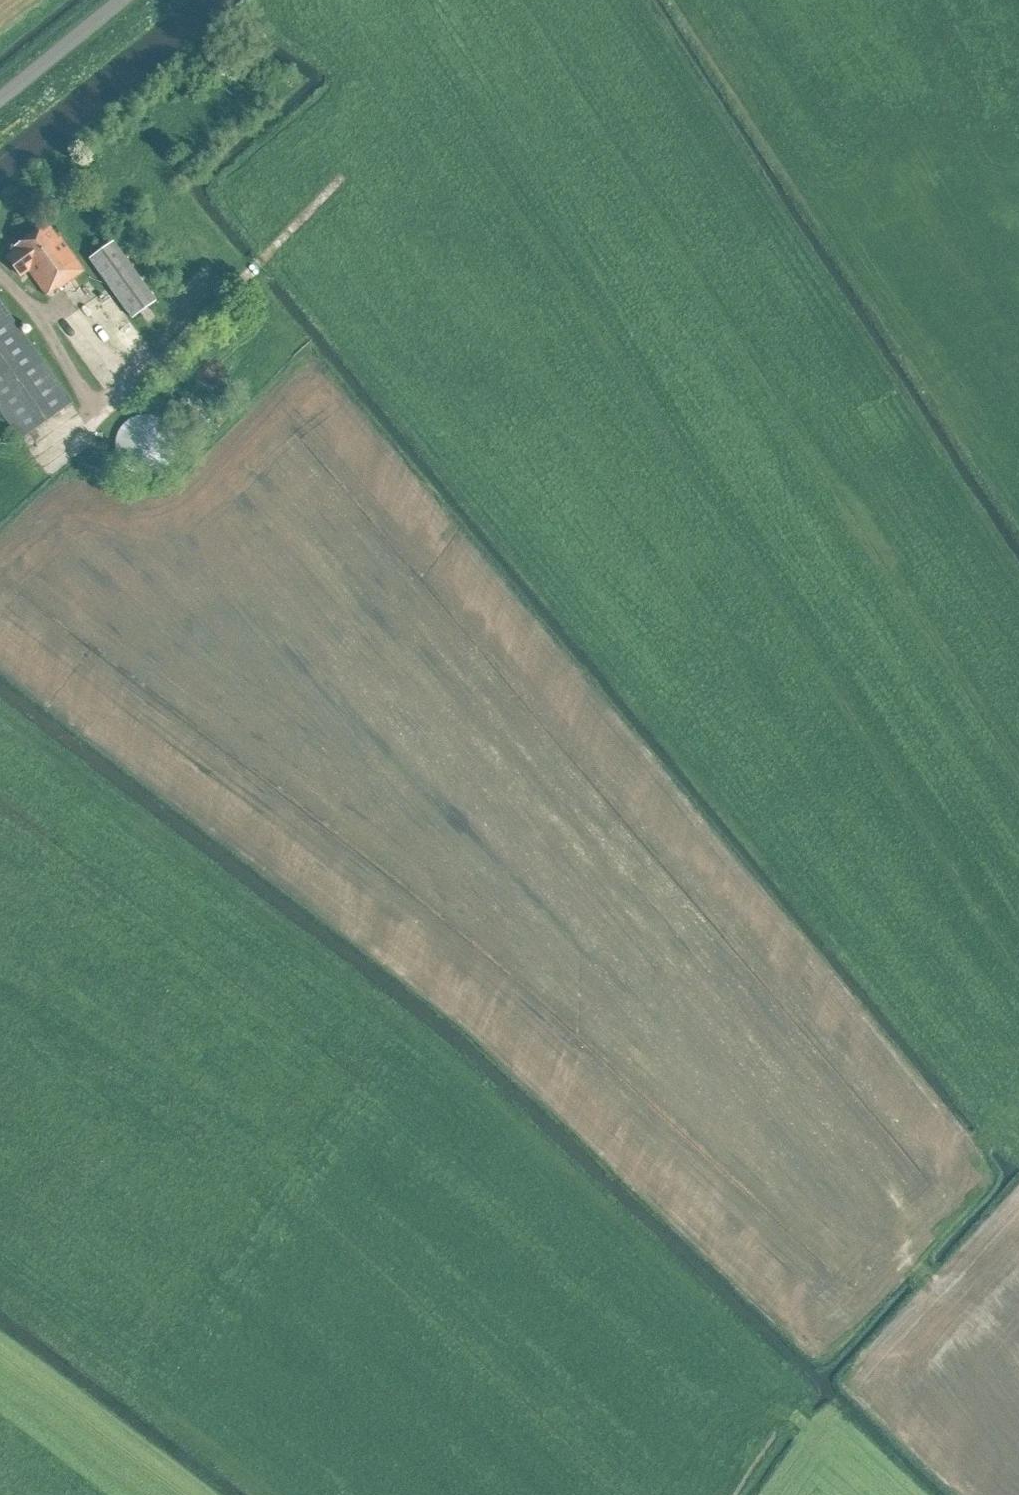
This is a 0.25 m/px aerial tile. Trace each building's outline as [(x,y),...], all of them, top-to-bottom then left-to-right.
[(57,239),(46,223),(14,245),(16,249),(6,256),(20,275),(28,270),(45,295),(56,287),(57,289),(83,270),(60,237),(57,239)] [(132,317),(154,301),(112,241),(107,245),(89,258),(132,317)] [(71,401),(0,301),(0,410),(20,437),(71,401)] [(149,473),(158,470),(165,465),(171,457),(174,448),(175,439),(172,430),(166,422),(159,416),(150,413),(140,413),(131,415),(123,421),(118,428),(115,437),(114,447),(117,456),(122,464),(130,470),(139,473),(149,473)]
